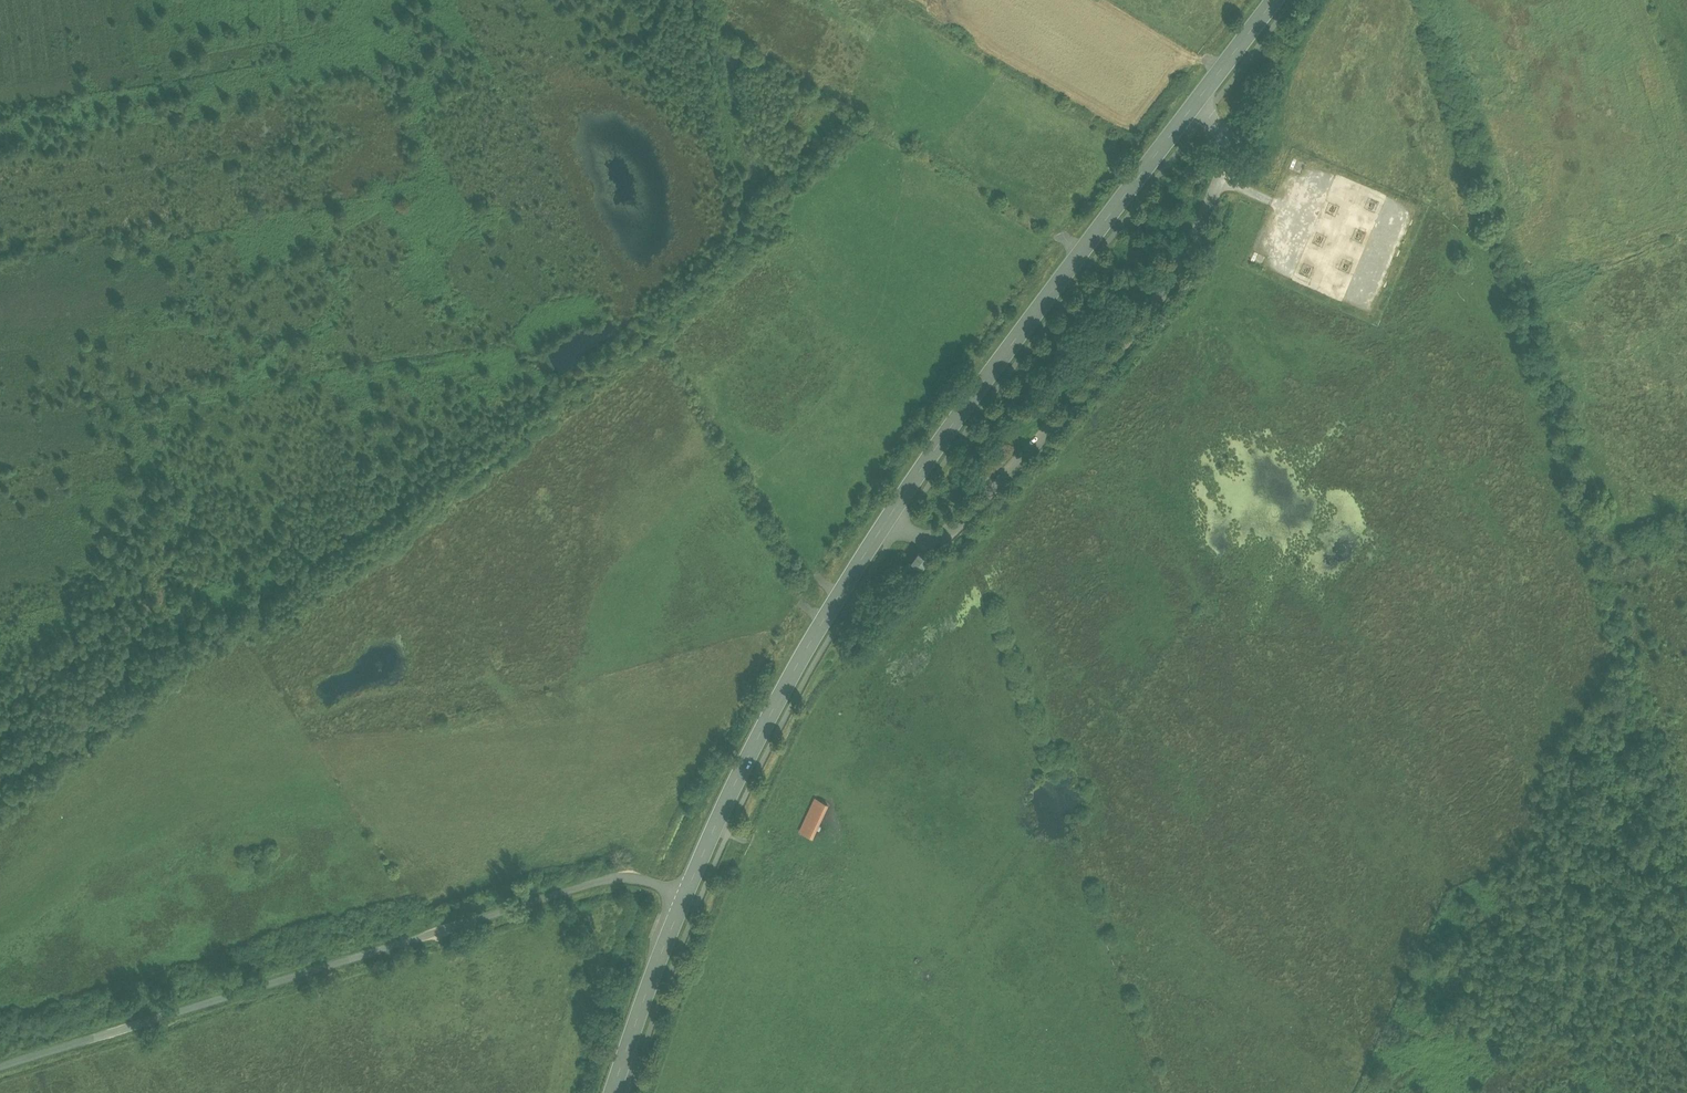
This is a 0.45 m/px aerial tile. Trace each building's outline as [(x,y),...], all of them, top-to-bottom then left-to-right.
[(927,550),(923,558),(935,565),(939,557),(927,550)] [(818,796),(803,831),(818,837),(833,802),(818,796)]
